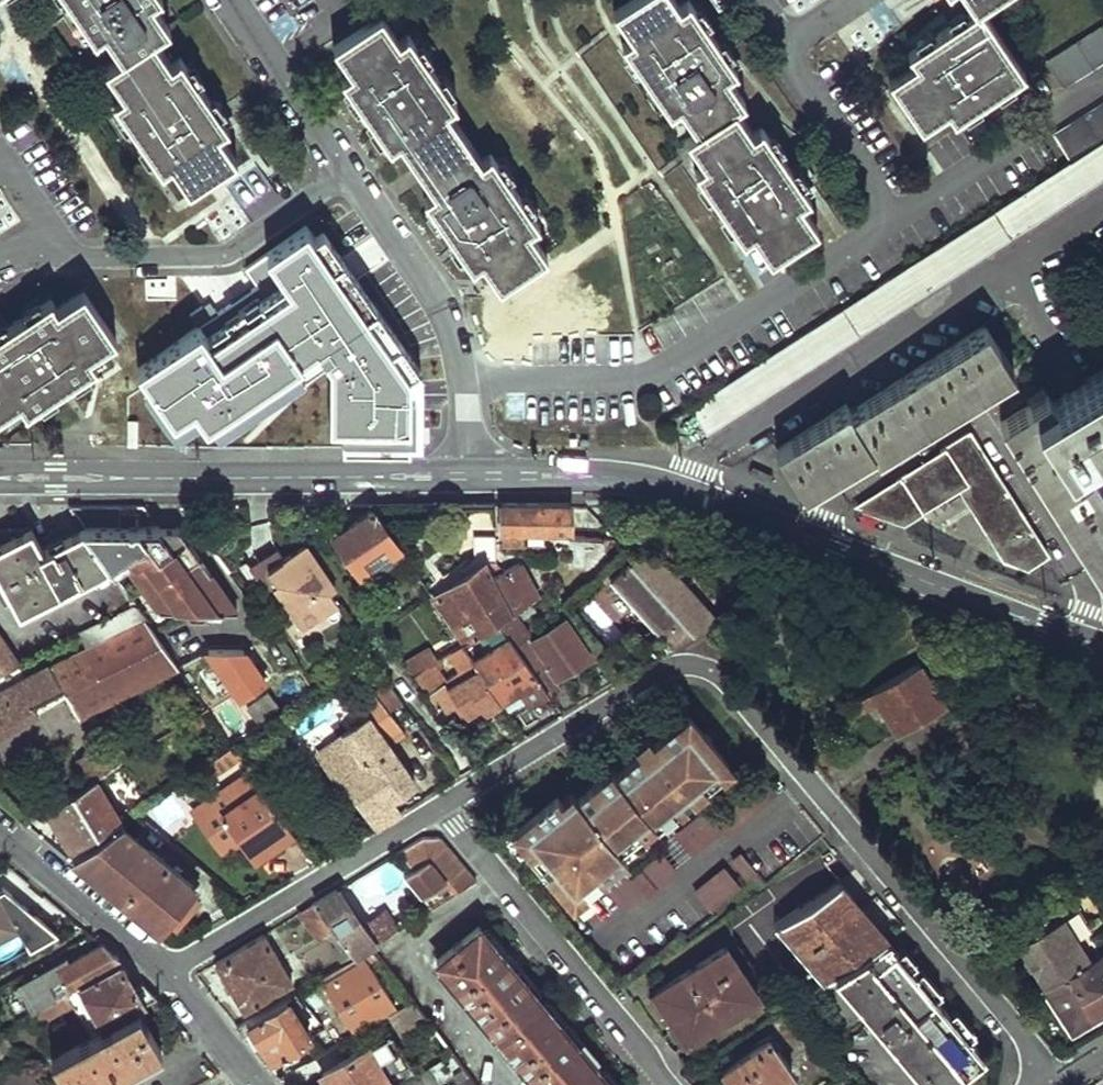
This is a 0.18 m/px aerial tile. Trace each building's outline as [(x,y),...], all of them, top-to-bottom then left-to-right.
[(102,39),(112,33),(129,58),(115,68),(132,95),(123,100),(170,171),(180,164),(197,189),(243,158),(226,132),(234,127),(210,92),(187,57),(178,63),(160,37),(174,27),(157,2),(160,0),(75,0),(102,39)] [(623,4),(640,29),(631,35),(679,107),(688,100),(705,126),(696,131),(713,157),(704,164),(751,233),(761,226),(777,251),(820,221),(804,198),(813,192),(765,122),(756,128),(739,103),(749,97),(731,71),(740,64),(697,0),(629,0),(623,4)] [(980,3),(914,48),(921,57),(896,75),(927,121),(951,105),(958,114),(1029,65),(984,0),(985,0),(978,0),(980,3)] [(386,11),(341,43),(358,68),(348,75),(397,145),(405,138),(440,189),(432,195),(479,266),(488,260),(505,284),(551,251),(535,227),(545,220),(496,151),(487,157),(452,107),(463,100),(414,30),(404,37),(386,11)] [(1045,60),(1064,89),(1102,62),(1102,24),(1045,60)] [(1053,136),(1070,163),(1102,142),(1102,104),(1053,136)] [(691,407),(709,434),(1102,179),(1102,142),(1070,163),(691,407)] [(256,165),(229,185),(242,203),(270,183),(256,165)] [(424,444),(426,368),(323,222),(311,231),(306,224),(245,268),(258,287),(140,370),(181,428),(200,414),(205,422),(210,418),(219,430),(325,355),(323,437),(334,438),(334,449),(415,451),(415,443),(424,444)] [(235,270),(217,287),(232,302),(249,285),(235,270)] [(7,418),(31,402),(37,412),(106,363),(99,354),(124,335),(92,290),(67,307),(61,298),(28,321),(0,341),(0,408),(7,418)] [(849,405),(778,451),(808,495),(879,449),(883,457),(1019,368),(990,324),(853,412),(849,405)] [(996,418),(1102,591),(1102,484),(1081,449),(1102,435),(1102,366),(1049,399),(1043,388),(996,418)] [(969,429),(852,504),(903,523),(966,483),(1016,562),(1020,563),(1027,565),(1048,553),(969,429)] [(462,505),(460,531),(494,531),(495,506),(462,505)] [(501,505),(502,530),(568,530),(570,506),(535,506),(501,505)] [(333,539),(359,575),(401,548),(374,509),(333,539)] [(44,549),(30,528),(0,533),(0,579),(21,615),(111,566),(86,528),(44,549)] [(193,549),(179,557),(161,529),(86,528),(111,566),(123,560),(128,567),(158,612),(238,613),(193,549)] [(179,557),(193,549),(180,530),(161,529),(179,557)] [(568,568),(591,571),(615,549),(611,540),(569,537),(568,568)] [(307,543),(300,549),(330,591),(337,587),(307,543)] [(300,549),(280,562),(264,573),(281,596),(303,629),(339,605),(330,591),(300,549)] [(280,562),(273,551),(249,568),(272,602),(281,596),(264,573),(280,562)] [(669,568),(638,551),(610,578),(667,639),(649,650),(637,629),(612,644),(628,671),(717,617),(669,568)] [(128,567),(123,560),(111,566),(117,574),(128,567)] [(492,574),(512,611),(514,609),(537,593),(517,560),(492,574)] [(435,596),(464,643),(474,636),(499,620),(512,611),(492,574),(485,563),(435,596)] [(78,634),(84,647),(144,613),(135,601),(78,634)] [(546,691),(548,694),(559,687),(555,679),(590,655),(564,617),(533,638),(514,609),(512,611),(499,620),(512,638),(546,691)] [(78,719),(180,666),(144,613),(84,647),(0,693),(0,734),(16,722),(35,714),(33,707),(61,693),(78,719)] [(21,663),(0,633),(0,675),(21,663)] [(474,636),(464,643),(470,653),(480,645),(474,636)] [(517,690),(527,704),(546,691),(512,638),(476,662),(501,700),(517,690)] [(476,662),(464,643),(436,659),(414,675),(440,713),(458,700),(467,714),(480,705),(485,712),(501,700),(476,662)] [(405,663),(414,675),(436,659),(429,648),(405,663)] [(244,652),(210,651),(246,701),(268,685),(244,652)] [(939,659),(936,653),(928,658),(921,662),(925,669),(939,659)] [(876,702),(896,731),(943,702),(925,669),(921,662),(886,684),(850,706),(848,708),(853,714),(876,702)] [(729,760),(689,711),(665,732),(670,738),(661,746),(656,739),(655,738),(650,737),(645,739),(643,741),(642,743),(642,747),(643,750),(618,770),(614,765),(590,785),(594,791),(584,798),(579,793),(578,792),(575,791),(572,791),(569,792),(568,793),(567,796),(567,799),(560,792),(513,830),(570,899),(627,851),(620,843),(614,836),(636,818),(641,826),(654,814),(658,820),(664,815),(658,807),(676,793),(682,800),(729,760)] [(343,785),(374,830),(401,812),(393,800),(417,784),(370,714),(312,752),(336,787),(343,785)] [(670,738),(665,732),(656,739),(661,746),(670,738)] [(80,757),(93,779),(97,777),(115,764),(102,743),(80,757)] [(240,838),(253,856),(291,830),(247,766),(190,806),(220,851),(240,838)] [(66,823),(79,845),(120,818),(97,777),(93,779),(46,809),(58,828),(66,823)] [(594,791),(590,785),(579,793),(584,798),(594,791)] [(682,800),(676,793),(658,807),(664,815),(682,800)] [(641,826),(636,818),(614,836),(620,843),(641,826)] [(66,823),(58,828),(72,849),(79,845),(66,823)] [(119,823),(77,852),(112,882),(120,872),(131,882),(120,895),(157,925),(166,915),(192,884),(119,823)] [(475,882),(439,836),(423,838),(399,853),(414,870),(404,875),(421,897),(418,899),(428,912),(475,882)] [(624,869),(603,886),(617,903),(638,886),(641,891),(673,865),(660,847),(628,873),(624,869)] [(731,859),(745,876),(755,869),(741,851),(731,859)] [(112,882),(77,852),(73,856),(120,895),(131,882),(120,872),(112,882)] [(692,891),(706,908),(738,882),(724,865),(692,891)] [(772,924),(813,986),(833,973),(886,938),(888,936),(838,879),(772,924)] [(198,889),(192,884),(166,915),(173,920),(198,889)] [(365,928),(339,889),(316,904),(337,928),(357,957),(377,945),(398,932),(386,914),(365,928)] [(10,928),(6,918),(19,912),(11,896),(1,900),(0,899),(0,934),(10,928)] [(299,913),(320,939),(327,935),(337,928),(316,904),(299,913)] [(1077,906),(1061,915),(1081,946),(1096,936),(1077,906)] [(1047,923),(1039,910),(1009,928),(1019,942),(1015,946),(1044,989),(1045,988),(1091,960),(1081,946),(1061,915),(1047,923)] [(480,924),(439,957),(462,987),(458,989),(466,1001),(472,997),(519,1058),(515,1061),(525,1073),(530,1070),(542,1084),(611,1084),(480,924)] [(327,935),(348,964),(357,957),(337,928),(327,935)] [(216,964),(247,1011),(292,980),(263,934),(216,964)] [(889,1084),(951,1084),(986,1057),(886,938),(833,973),(813,986),(810,988),(889,1084)] [(16,983),(30,1010),(33,1008),(64,991),(79,982),(120,960),(111,951),(102,943),(70,961),(66,956),(16,983)] [(656,991),(687,1040),(758,993),(726,944),(656,991)] [(382,958),(377,945),(357,957),(348,964),(323,979),(334,997),(326,1002),(334,1014),(341,1009),(353,1029),(399,1002),(375,962),(382,958)] [(1068,1027),(1102,1004),(1102,952),(1091,960),(1045,988),(1068,1027)] [(79,982),(102,1026),(137,1007),(158,997),(142,981),(133,986),(120,960),(79,982)] [(33,1008),(39,1020),(69,1001),(64,991),(33,1008)] [(413,998),(390,1012),(404,1034),(429,1020),(413,998)] [(254,1045),(267,1061),(310,1035),(287,999),(239,1027),(254,1045)] [(70,1084),(94,1084),(161,1049),(137,1007),(54,1055),(70,1084)] [(735,1084),(769,1084),(792,1068),(770,1038),(725,1071),(735,1084)] [(370,1047),(324,1073),(331,1084),(396,1084),(370,1047)] [(29,1062),(0,1076),(0,1084),(41,1084),(29,1062)] [(468,1073),(450,1084),(477,1084),(468,1073)]
